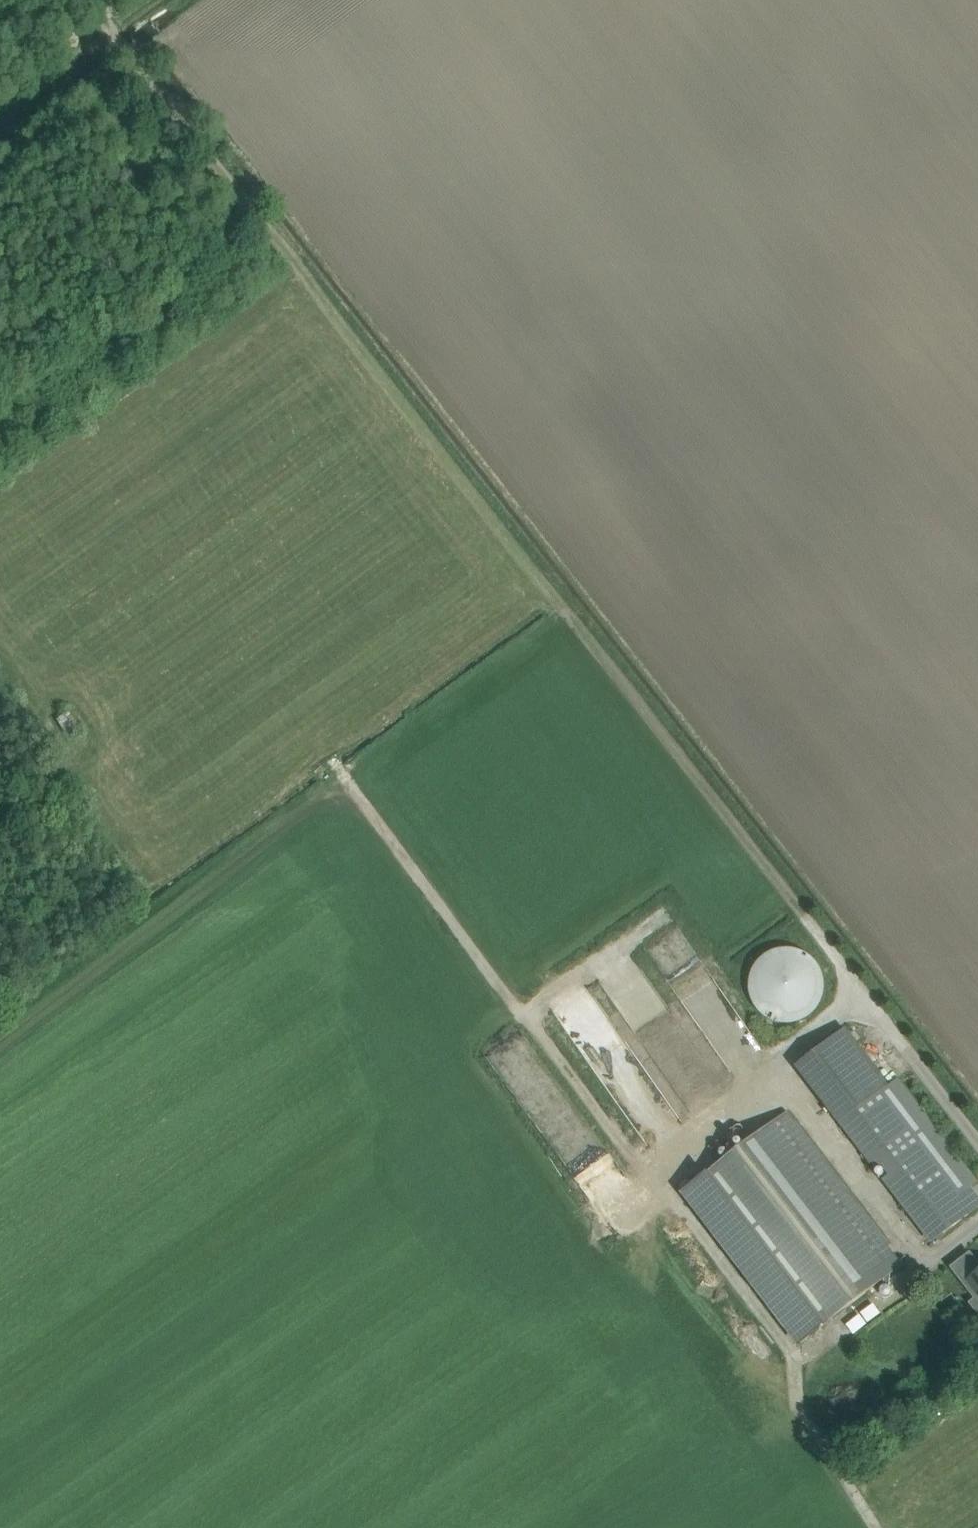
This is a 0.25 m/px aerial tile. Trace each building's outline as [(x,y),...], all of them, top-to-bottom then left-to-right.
[(81,731),(68,711),(56,718),(69,738),(81,731)] [(769,953),(764,956),(760,959),(757,963),(751,973),(750,979),(749,983),(749,989),(750,994),(751,999),(754,1005),(757,1010),(760,1013),(764,1016),(770,1020),(776,1022),(781,1023),(786,1024),(795,1023),(801,1021),(811,1015),(816,1010),(818,1007),(822,1001),(823,995),(825,990),(825,984),(824,978),(822,972),(819,965),(813,958),(806,953),(798,949),(790,948),(781,948),(775,950),(769,953)] [(898,1078),(888,1086),(844,1028),(796,1065),(875,1168),(880,1164),(937,1238),(977,1207),(977,1197),(970,1186),(977,1181),(898,1078)] [(797,1346),(818,1330),(902,1266),(786,1114),(737,1150),(702,1177),(681,1193),(797,1346)] [(969,1281),(977,1293),(977,1273),(969,1281)] [(968,1302),(977,1314),(977,1295),(975,1297),(974,1298),(968,1302)]
